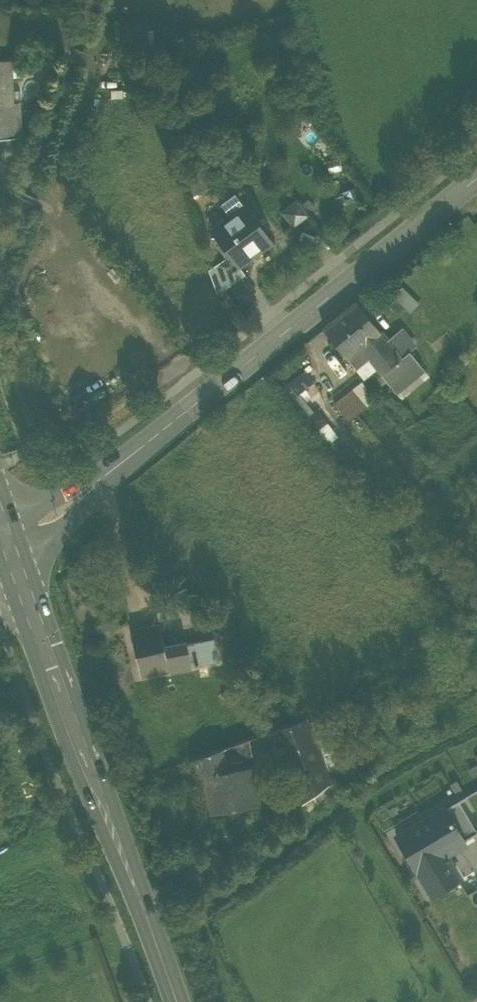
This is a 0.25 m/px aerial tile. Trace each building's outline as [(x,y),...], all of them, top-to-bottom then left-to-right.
[(12,106),(12,105),(11,63),(0,63),(0,106),(12,106)] [(0,106),(0,139),(22,138),(19,104),(12,105),(12,106),(0,106)] [(214,185),(201,161),(180,173),(192,196),(214,185)] [(271,242),(245,207),(237,195),(222,206),(230,217),(231,219),(213,231),(231,255),(239,266),(253,256),(252,255),(271,242)] [(284,212),(293,224),(306,215),(296,203),(284,212)] [(221,262),(235,281),(245,274),(239,266),(231,255),(221,262)] [(209,269),(218,294),(235,281),(221,262),(209,269)] [(419,304),(402,286),(393,295),(410,313),(419,304)] [(347,358),(360,347),(380,331),(356,302),(323,329),(347,358)] [(387,341),(401,359),(409,351),(414,347),(401,329),(387,340),(387,341)] [(380,331),(360,347),(377,369),(381,374),(401,359),(387,341),(387,340),(380,331)] [(364,379),(377,369),(360,347),(347,358),(364,379)] [(401,359),(381,374),(389,384),(395,392),(423,368),(409,351),(401,359)] [(423,368),(395,392),(401,399),(429,376),(423,368)] [(280,388),(290,401),(299,393),(314,381),(304,369),(280,388)] [(374,396),(389,384),(381,374),(377,369),(364,379),(334,402),(348,420),(375,398),(374,396)] [(299,393),(290,401),(304,418),(314,411),(299,393)] [(314,411),(304,418),(304,419),(314,433),(317,431),(328,422),(317,409),(314,411)] [(339,436),(328,422),(317,431),(328,445),(339,436)] [(195,642),(164,648),(159,625),(132,630),(141,676),(168,670),(199,664),(195,642)] [(195,642),(199,664),(220,660),(222,659),(219,652),(214,638),(195,642)] [(274,729),(290,772),(321,761),(305,718),(296,721),(274,729)] [(249,738),(223,748),(225,765),(243,762),(242,756),(252,754),(249,738)] [(227,772),(225,765),(223,748),(195,759),(197,770),(216,767),(217,773),(223,772),(227,772)] [(330,784),(321,761),(290,772),(301,804),(330,784)] [(227,772),(223,772),(217,773),(216,767),(197,770),(205,815),(229,810),(225,784),(256,779),(254,767),(227,772)] [(225,784),(229,810),(261,805),(256,779),(225,784)] [(446,808),(465,841),(476,833),(476,831),(458,800),(446,808)] [(446,808),(445,807),(396,836),(430,892),(460,880),(446,857),(441,849),(460,837),(463,842),(465,841),(446,808)] [(441,849),(446,857),(467,845),(465,841),(463,842),(460,837),(441,849)]
